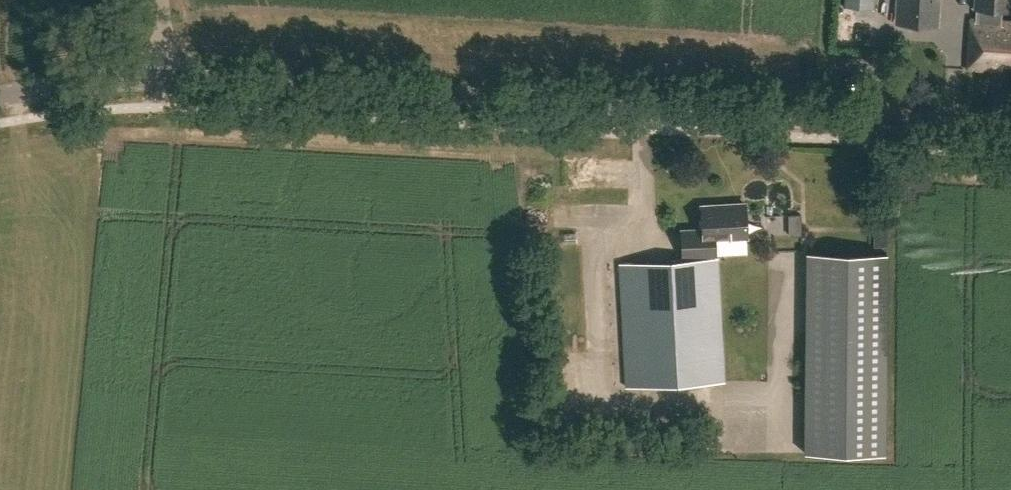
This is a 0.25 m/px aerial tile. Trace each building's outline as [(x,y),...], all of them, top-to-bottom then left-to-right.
[(896,23),(928,25),(930,0),(898,0),(896,23)] [(969,22),(967,69),(1000,71),(1001,64),(1010,65),(1010,24),(969,22)] [(745,235),(743,203),(701,205),(703,236),(683,237),(684,257),(621,261),(627,386),(723,381),(716,255),(715,255),(714,237),(745,235)] [(887,257),(807,252),(795,451),(875,456),(887,257)]
